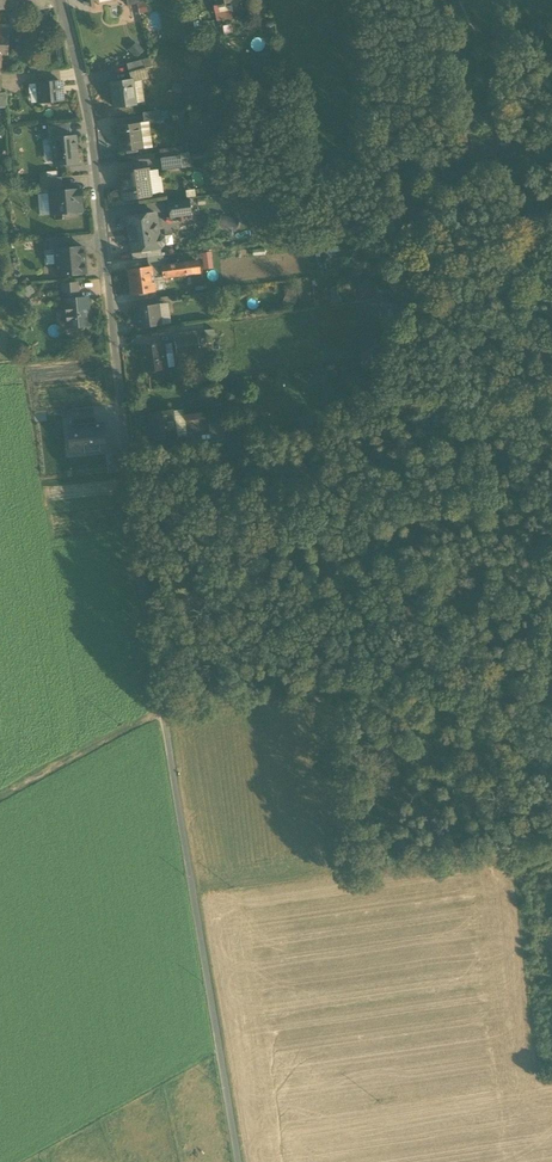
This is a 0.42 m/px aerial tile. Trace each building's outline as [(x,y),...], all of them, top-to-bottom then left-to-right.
[(9,10),(9,2),(9,0),(0,0),(0,10),(9,10)] [(9,2),(9,10),(27,10),(26,0),(21,0),(19,1),(9,2)] [(28,12),(53,7),(52,0),(26,0),(27,10),(28,12)] [(75,9),(93,5),(92,0),(73,0),(75,9)] [(214,13),(216,23),(231,20),(230,10),(214,13)] [(0,54),(8,55),(8,28),(0,28),(0,54)] [(136,42),(128,50),(136,58),(144,50),(136,42)] [(143,59),(146,70),(152,68),(150,58),(148,58),(143,59)] [(127,64),(130,74),(146,70),(143,59),(127,64)] [(146,70),(130,74),(132,81),(132,82),(141,79),(148,78),(146,70)] [(144,102),(141,79),(132,82),(135,103),(144,102)] [(112,95),(114,107),(135,104),(135,103),(132,82),(132,81),(112,83),(114,95),(112,95)] [(61,82),(38,84),(39,93),(40,103),(62,101),(61,82)] [(182,83),(172,83),(172,92),(181,93),(182,83)] [(31,94),(39,93),(38,84),(30,84),(31,94)] [(39,93),(31,94),(32,103),(40,103),(39,93)] [(160,109),(142,112),(144,122),(149,122),(162,120),(162,119),(161,111),(160,109)] [(49,139),(52,139),(52,138),(70,137),(69,122),(47,124),(49,139)] [(152,148),(149,122),(144,122),(138,123),(141,149),(152,148)] [(119,136),(121,152),(141,149),(138,123),(116,126),(117,137),(119,136)] [(54,164),(77,162),(76,150),(77,150),(77,143),(75,143),(75,136),(70,137),(52,138),(52,139),(52,140),(54,163),(54,164)] [(54,163),(52,140),(43,141),(45,164),(54,163)] [(183,146),(160,149),(161,156),(184,152),(183,146)] [(215,152),(195,153),(195,161),(215,159),(215,152)] [(191,153),(180,154),(182,168),(193,167),(191,153)] [(160,157),(162,171),(182,168),(180,154),(160,157)] [(126,197),(129,200),(134,199),(135,197),(151,194),(149,183),(147,183),(146,176),(147,176),(148,174),(148,171),(148,170),(146,169),(135,170),(134,172),(134,173),(119,175),(121,188),(125,191),(126,197)] [(158,170),(148,171),(148,174),(147,176),(146,176),(147,183),(149,183),(151,194),(164,193),(161,176),(158,176),(158,170)] [(40,179),(42,194),(50,193),(50,192),(63,191),(62,177),(40,179)] [(50,193),(52,214),(82,212),(81,202),(80,190),(63,191),(50,192),(50,193)] [(50,193),(42,194),(38,194),(40,215),(52,214),(50,193)] [(167,202),(170,218),(191,215),(189,199),(167,202)] [(126,217),(131,252),(147,250),(160,249),(160,247),(162,247),(165,244),(164,237),(160,235),(158,235),(155,213),(126,217)] [(239,220),(220,214),(218,224),(237,230),(239,220)] [(48,239),(49,251),(55,250),(70,248),(69,237),(48,239)] [(56,265),(57,276),(86,273),(84,247),(70,248),(55,250),(56,265)] [(147,250),(148,257),(160,256),(161,256),(160,249),(147,250)] [(55,250),(49,251),(44,251),(45,266),(56,265),(55,250)] [(148,257),(147,250),(131,252),(132,260),(146,258),(148,257)] [(212,252),(202,253),(204,270),(214,268),(212,252)] [(150,267),(150,268),(161,266),(160,256),(148,257),(146,258),(147,268),(150,267)] [(197,262),(184,264),(185,274),(198,272),(197,262)] [(163,277),(185,275),(185,274),(184,264),(184,263),(161,266),(163,277)] [(129,270),(132,294),(153,291),(151,278),(163,277),(161,266),(150,268),(150,267),(147,268),(129,270)] [(163,277),(151,278),(153,291),(165,290),(163,277)] [(59,285),(60,292),(78,291),(77,284),(59,285)] [(357,286),(359,296),(375,294),(373,284),(357,286)] [(65,300),(67,327),(91,325),(90,314),(89,314),(87,298),(65,300)] [(400,303),(402,314),(414,312),(413,301),(400,303)] [(168,304),(158,305),(161,324),(171,323),(168,304)] [(136,308),(138,327),(161,324),(158,305),(136,308)] [(174,332),(175,342),(198,338),(196,329),(174,332)] [(199,350),(198,338),(175,342),(177,353),(199,350)] [(163,343),(166,369),(176,368),(172,342),(163,343)] [(141,361),(143,372),(166,369),(163,343),(141,346),(143,360),(141,361)] [(360,368),(361,376),(385,373),(383,365),(360,368)] [(71,409),(72,421),(80,420),(81,425),(94,424),(93,407),(71,409)] [(183,410),(184,420),(206,417),(205,407),(183,410)] [(171,410),(175,437),(186,436),(184,420),(183,410),(183,408),(171,410)] [(153,424),(155,440),(175,437),(171,410),(149,414),(150,424),(153,424)] [(73,428),(68,429),(69,440),(74,439),(75,452),(105,450),(104,434),(102,434),(102,423),(94,424),(81,425),(80,420),(72,421),(73,428)] [(207,425),(210,442),(213,442),(226,440),(224,423),(207,425)]
